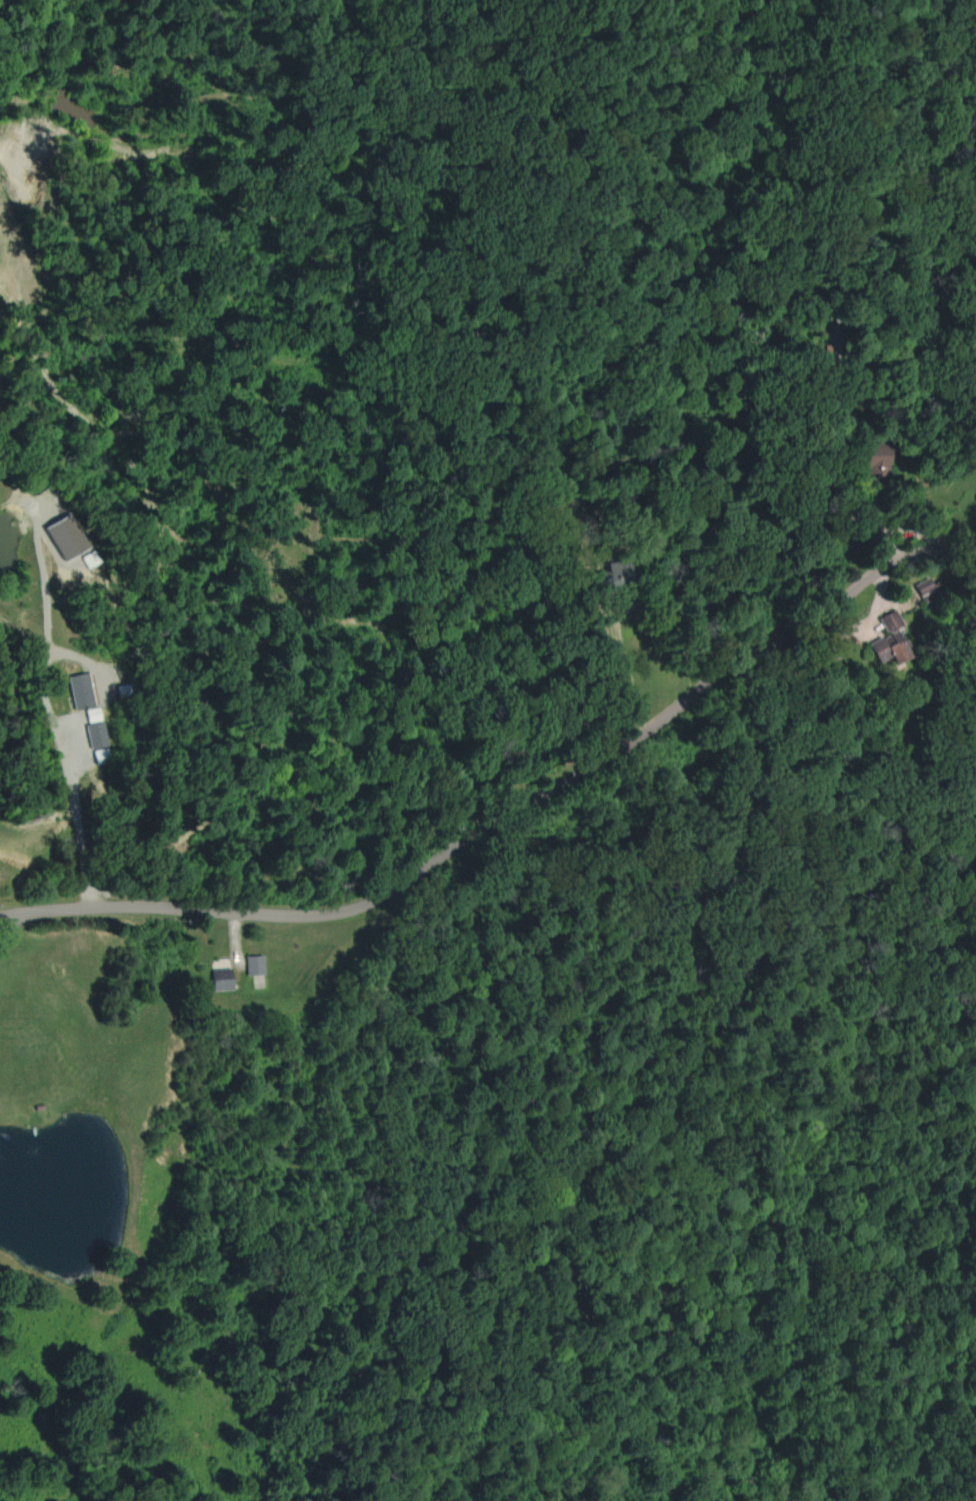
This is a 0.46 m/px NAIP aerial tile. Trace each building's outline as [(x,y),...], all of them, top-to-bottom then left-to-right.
[(882,442),(861,442),(862,470),(883,469),(882,442)] [(60,561),(83,547),(63,513),(40,527),(60,561)] [(601,553),(602,572),(589,572),(590,590),(620,588),(619,552),(601,553)] [(914,583),(920,601),(936,595),(929,577),(914,583)] [(877,617),(885,634),(865,643),(875,663),(889,656),(893,664),(908,656),(894,627),(901,624),(894,609),(877,617)] [(90,707),(85,673),(65,675),(70,709),(90,707)] [(244,954),(244,974),(262,973),(261,954),(244,954)] [(210,967),(210,989),(230,988),(229,967),(210,967)]
